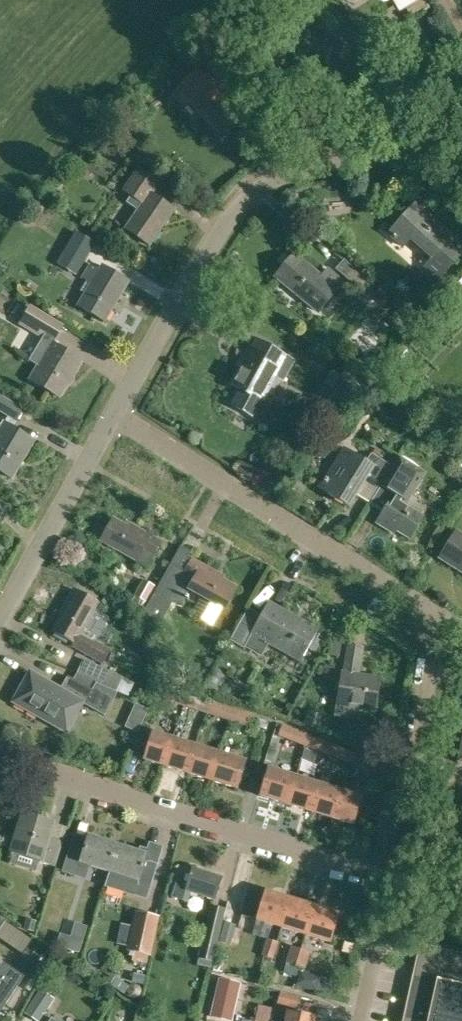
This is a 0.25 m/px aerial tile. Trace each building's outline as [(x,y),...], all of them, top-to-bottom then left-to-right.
[(404,9),(420,0),(399,0),(404,9)] [(177,91),(220,134),(241,113),(220,91),(224,87),(210,73),(206,78),(198,70),(177,91)] [(98,142),(108,149),(116,138),(106,131),(98,142)] [(125,229),(150,245),(174,209),(150,193),(151,192),(154,193),(161,182),(139,166),(122,190),(142,204),(143,203),(125,229)] [(434,283),(461,252),(461,245),(427,214),(421,221),(409,210),(389,233),(403,246),(410,238),(433,259),(421,272),(434,283)] [(56,263),(76,275),(95,243),(75,231),(56,263)] [(274,274),(319,312),(343,283),(328,269),(322,277),(303,261),(293,252),(274,274)] [(336,268),(362,293),(371,283),(344,259),(336,268)] [(78,305),(105,321),(129,281),(103,265),(100,269),(90,264),(81,278),(91,284),(78,305)] [(31,379),(60,397),(82,360),(54,343),(65,325),(30,305),(19,324),(43,338),(29,360),(39,366),(31,379)] [(231,405),(257,419),(266,403),(261,400),(276,374),(283,379),(293,361),(252,339),(245,352),(249,354),(232,384),(241,388),(231,405)] [(359,388),(345,378),(326,402),(340,413),(359,388)] [(11,478),(34,440),(13,427),(24,409),(0,394),(0,412),(8,417),(5,422),(0,431),(0,471),(11,478)] [(320,487),(350,506),(365,481),(377,489),(392,466),(371,453),(366,462),(344,449),(320,487)] [(393,528),(410,539),(424,516),(403,503),(418,478),(415,467),(399,456),(389,472),(376,493),(390,501),(377,523),(391,531),(393,528)] [(101,540),(148,567),(161,542),(135,527),(133,530),(113,519),(101,540)] [(461,571),(461,534),(456,531),(440,557),(461,571)] [(212,626),(222,608),(225,610),(238,587),(218,576),(219,574),(192,559),(178,551),(144,612),(147,626),(161,622),(171,603),(183,603),(191,590),(201,596),(191,614),(212,626)] [(134,595),(146,602),(156,586),(143,579),(134,595)] [(72,647),(103,664),(112,649),(83,633),(99,603),(73,589),(62,608),(65,609),(53,631),(74,642),(72,647)] [(269,643),(301,661),(318,629),(270,602),(262,615),(249,607),(230,639),(244,648),(245,647),(262,657),(269,643)] [(341,644),(331,642),(329,654),(339,656),(341,644)] [(336,716),(351,719),(352,709),(375,712),(380,677),(360,674),(364,646),(347,643),(343,672),(337,706),(336,716)] [(98,683),(115,691),(123,676),(105,668),(84,659),(77,672),(98,683)] [(227,675),(216,669),(209,682),(220,687),(227,675)] [(14,702),(67,731),(84,701),(85,702),(92,689),(71,678),(64,690),(31,672),(14,702)] [(132,711),(145,716),(148,709),(136,703),(132,711)] [(327,712),(312,707),(305,728),(321,733),(327,712)] [(279,736),(302,744),(306,733),(284,724),(279,736)] [(145,759),(168,766),(176,739),(153,732),(145,759)] [(302,744),(324,753),(328,742),(306,733),(302,744)] [(168,766),(190,774),(199,746),(176,739),(168,766)] [(328,742),(324,753),(346,762),(350,751),(328,742)] [(190,774),(213,781),(222,754),(199,746),(190,774)] [(350,751),(346,762),(369,770),(373,760),(350,751)] [(213,781),(237,788),(246,761),(222,754),(213,781)] [(261,796),(283,803),(292,775),(269,768),(261,796)] [(283,803),(306,810),(315,782),(292,775),(283,803)] [(306,810),(329,817),(338,790),(315,782),(306,810)] [(329,817),(353,824),(362,797),(338,790),(329,817)] [(40,862),(56,867),(67,827),(52,822),(53,821),(25,812),(12,853),(40,862)] [(423,839),(431,840),(434,820),(426,819),(423,839)] [(110,871),(118,845),(88,836),(85,847),(73,843),(63,871),(77,875),(80,866),(88,868),(89,865),(110,871)] [(118,845),(110,871),(105,886),(147,900),(162,850),(149,846),(146,854),(118,845)] [(171,897),(188,902),(191,891),(216,899),(223,878),(192,868),(189,878),(179,875),(171,897)] [(271,924),(282,927),(290,898),(266,891),(257,919),(253,933),(267,937),(271,924)] [(282,927),(306,934),(315,906),(290,898),(282,927)] [(198,964),(211,967),(213,961),(214,962),(226,909),(211,906),(199,958),(200,958),(198,964)] [(306,934),(330,942),(339,913),(315,906),(306,934)] [(149,954),(157,916),(143,913),(141,924),(135,923),(130,950),(149,954)] [(24,929),(33,932),(36,922),(26,920),(24,929)] [(83,941),(71,937),(60,933),(56,946),(79,953),(83,941)] [(262,955),(274,959),(279,942),(267,938),(262,955)] [(296,966),(301,949),(291,946),(285,963),(287,963),(296,966)] [(424,946),(417,977),(413,976),(403,1020),(461,1020),(461,955),(424,946)] [(311,952),(301,949),(296,966),(299,967),(306,969),(311,952)] [(104,967),(120,973),(125,962),(108,956),(104,967)] [(299,967),(296,966),(287,963),(284,972),(296,977),(299,967)] [(22,979),(2,965),(0,969),(0,1012),(22,979)] [(297,985),(317,991),(321,977),(301,971),(297,985)] [(117,989),(122,981),(115,977),(110,985),(117,989)] [(139,986),(134,983),(129,986),(127,991),(129,996),(134,998),(139,996),(141,991),(139,986)] [(37,1020),(41,1020),(55,999),(40,989),(25,1013),(37,1020)] [(276,1005),(296,1010),(300,997),(279,992),(276,1005)] [(316,1017),(288,1011),(286,1020),(315,1020),(316,1017)]
